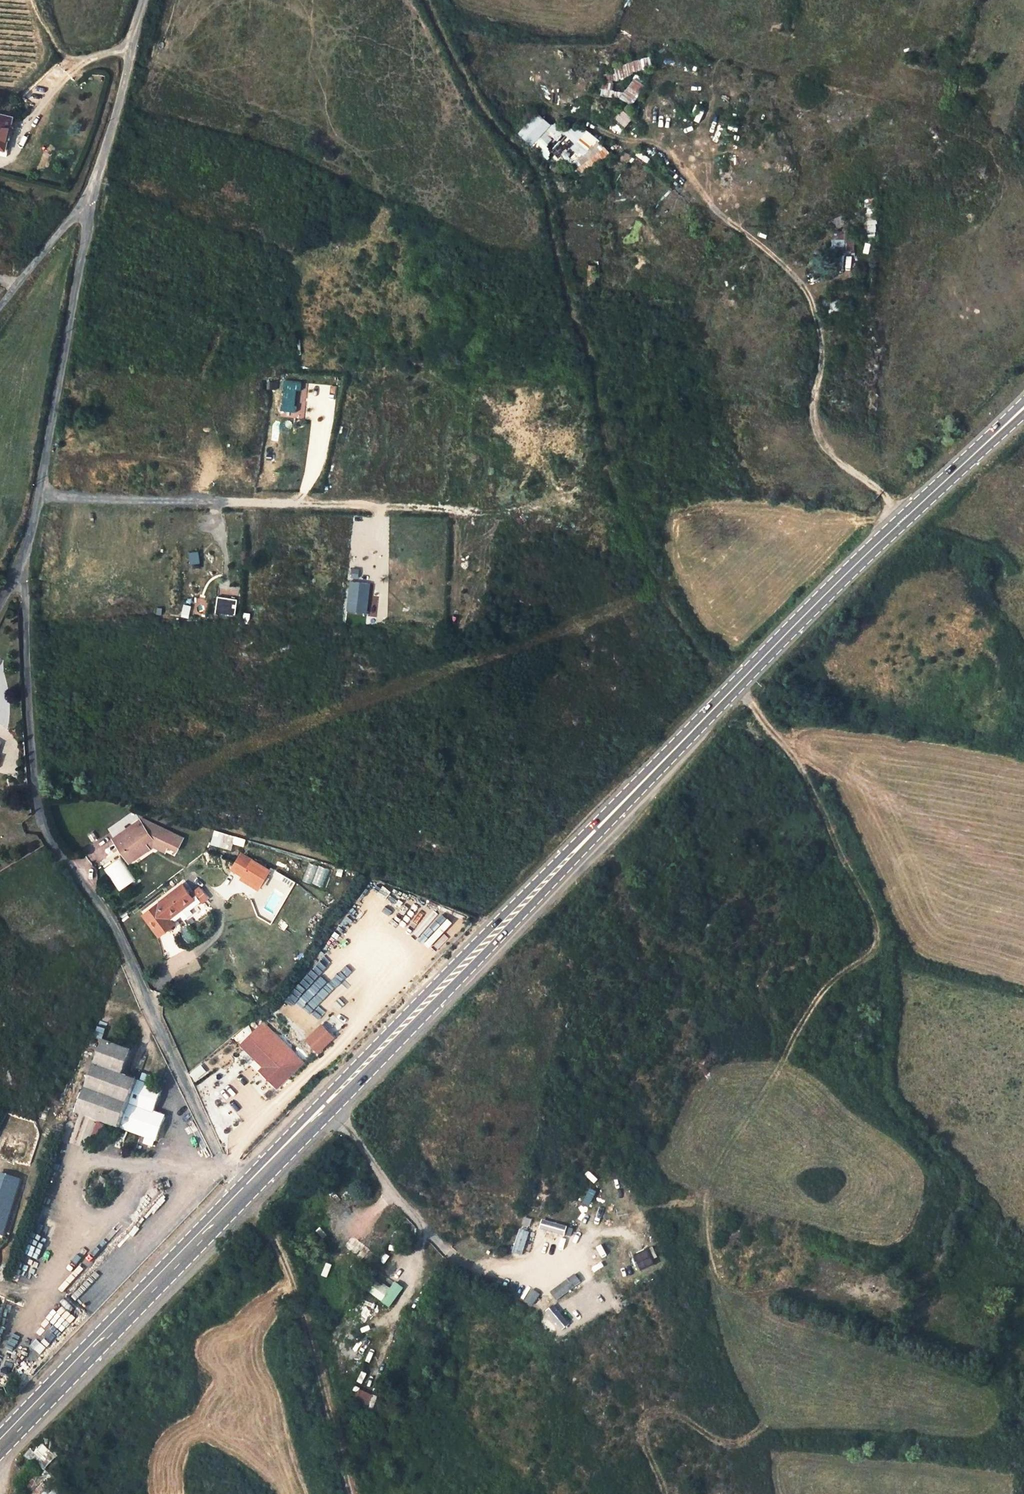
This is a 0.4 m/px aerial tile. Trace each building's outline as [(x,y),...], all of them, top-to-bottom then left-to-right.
[(533,52),(532,41),(518,43),(519,54),(533,52)] [(629,80),(619,96),(631,103),(641,87),(629,80)] [(690,117),(698,121),(704,109),(696,105),(690,117)] [(621,109),(614,118),(625,126),(632,117),(621,109)] [(552,151),(538,137),(550,125),(537,111),(518,130),(544,158),(552,151)] [(1,147),(11,148),(14,126),(14,117),(0,116),(0,147),(1,147)] [(582,178),(609,152),(578,119),(563,133),(579,151),(571,158),(579,165),(574,169),(582,178)] [(11,148),(1,147),(0,152),(0,153),(15,155),(19,127),(14,126),(11,148)] [(866,220),(867,232),(876,231),(875,219),(866,220)] [(853,253),(853,230),(832,230),(832,254),(853,253)] [(276,411),(296,411),(296,390),(301,390),(301,380),(282,379),(282,403),(276,403),(276,411)] [(276,389),(277,381),(267,380),(266,388),(276,389)] [(210,564),(210,553),(198,552),(198,564),(210,564)] [(348,580),(347,611),(368,612),(369,581),(348,580)] [(217,596),(215,613),(235,615),(237,599),(217,596)] [(170,839),(179,844),(185,831),(144,813),(115,833),(124,846),(128,843),(135,853),(151,842),(147,837),(154,832),(170,839)] [(231,849),(232,843),(244,845),(246,837),(213,831),(210,845),(231,849)] [(167,845),(170,839),(154,832),(147,837),(151,842),(155,839),(167,845)] [(128,843),(124,846),(131,856),(135,853),(128,843)] [(261,881),(271,866),(241,848),(232,863),(261,881)] [(119,856),(103,868),(118,890),(134,879),(119,856)] [(311,883),(326,888),(332,869),(318,864),(311,883)] [(185,878),(145,908),(162,930),(177,918),(175,915),(170,910),(195,891),(185,878)] [(194,907),(191,903),(202,895),(197,889),(195,891),(170,910),(175,915),(182,909),(185,913),(194,907)] [(353,984),(368,966),(347,949),(341,957),(332,949),(304,982),(307,984),(290,1005),(313,1024),(331,1003),(339,1010),(358,988),(353,984)] [(302,1054),(268,1022),(256,1034),(280,1058),(274,1065),(283,1073),(302,1054)] [(124,1058),(132,1034),(104,1024),(79,1094),(159,1123),(167,1098),(157,1095),(164,1072),(124,1058)] [(307,1040),(321,1054),(337,1038),(322,1024),(307,1040)] [(194,1081),(207,1072),(201,1064),(188,1073),(194,1081)] [(8,1215),(22,1168),(2,1162),(0,1170),(0,1231),(3,1234),(13,1222),(8,1215)] [(588,1170),(584,1174),(593,1183),(597,1179),(588,1170)] [(134,1221),(148,1203),(142,1198),(127,1216),(134,1221)] [(163,1198),(149,1207),(154,1214),(167,1204),(163,1198)] [(522,1225),(529,1227),(532,1218),(525,1216),(522,1225)] [(513,1252),(522,1255),(529,1233),(520,1230),(513,1252)] [(601,1260),(607,1257),(601,1244),(585,1252),(594,1271),(604,1266),(601,1260)] [(639,1271),(654,1265),(648,1248),(632,1254),(639,1271)] [(327,1277),(331,1264),(325,1262),(321,1275),(327,1277)] [(551,1292),(557,1300),(581,1282),(575,1274),(551,1292)] [(394,1281),(388,1288),(371,1275),(361,1288),(388,1307),(403,1288),(394,1281)] [(526,1300),(533,1305),(540,1295),(533,1290),(526,1300)] [(4,1302),(1,1312),(18,1317),(21,1306),(4,1302)] [(60,1332),(72,1322),(60,1308),(48,1319),(60,1332)] [(338,1320),(346,1323),(350,1315),(343,1311),(338,1320)] [(331,1339),(342,1326),(337,1322),(327,1335),(331,1339)] [(327,1344),(331,1356),(337,1354),(333,1342),(327,1344)] [(16,1377),(29,1364),(19,1354),(6,1367),(16,1377)] [(694,1373),(695,1362),(684,1361),(684,1372),(694,1373)] [(41,1384),(32,1391),(37,1397),(46,1389),(41,1384)] [(352,1404),(368,1409),(373,1394),(357,1389),(352,1404)] [(26,1456),(42,1471),(56,1456),(39,1441),(26,1456)] [(45,1482),(51,1476),(44,1469),(25,1487),(32,1493),(57,1493),(45,1482)]
